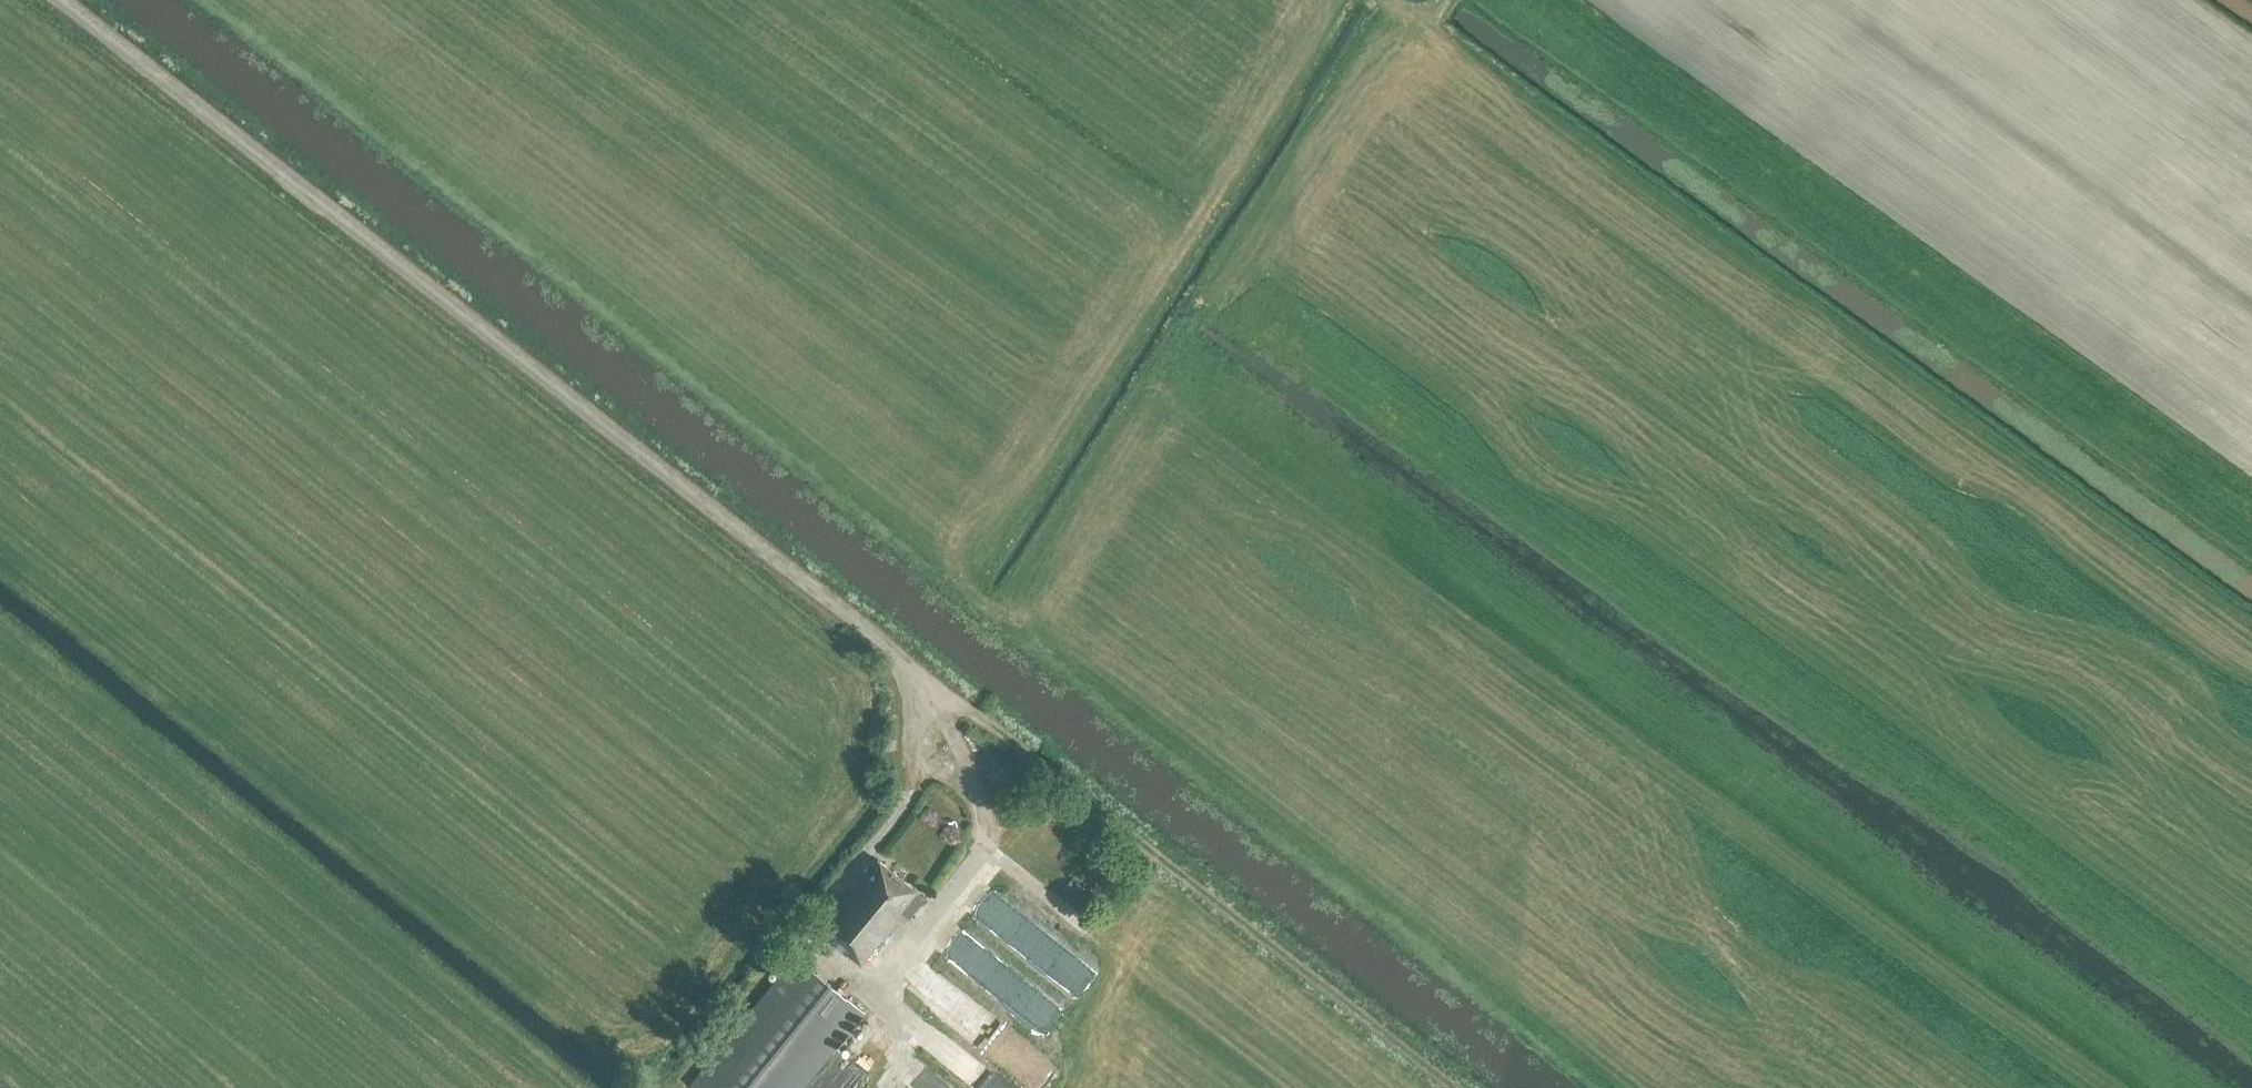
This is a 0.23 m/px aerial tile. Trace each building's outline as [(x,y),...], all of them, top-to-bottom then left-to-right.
[(925,901),(917,894),(918,893),(877,859),(861,878),(859,877),(817,928),(829,938),(828,939),(859,965),(877,943),(888,951),(912,921),(909,919),(925,901)] [(1053,931),(1028,958),(1066,993),(1090,966),(1053,931)] [(834,1048),(863,1013),(795,956),(690,1084),(694,1087),(858,1087),(868,1076),(834,1048)] [(984,1009),(979,1016),(994,1025),(982,1046),(1021,1069),(1034,1047),(994,1023),(997,1017),(984,1009)] [(996,1074),(985,1070),(982,1080),(971,1076),(968,1087),(972,1087),(991,1087),(996,1074)]
